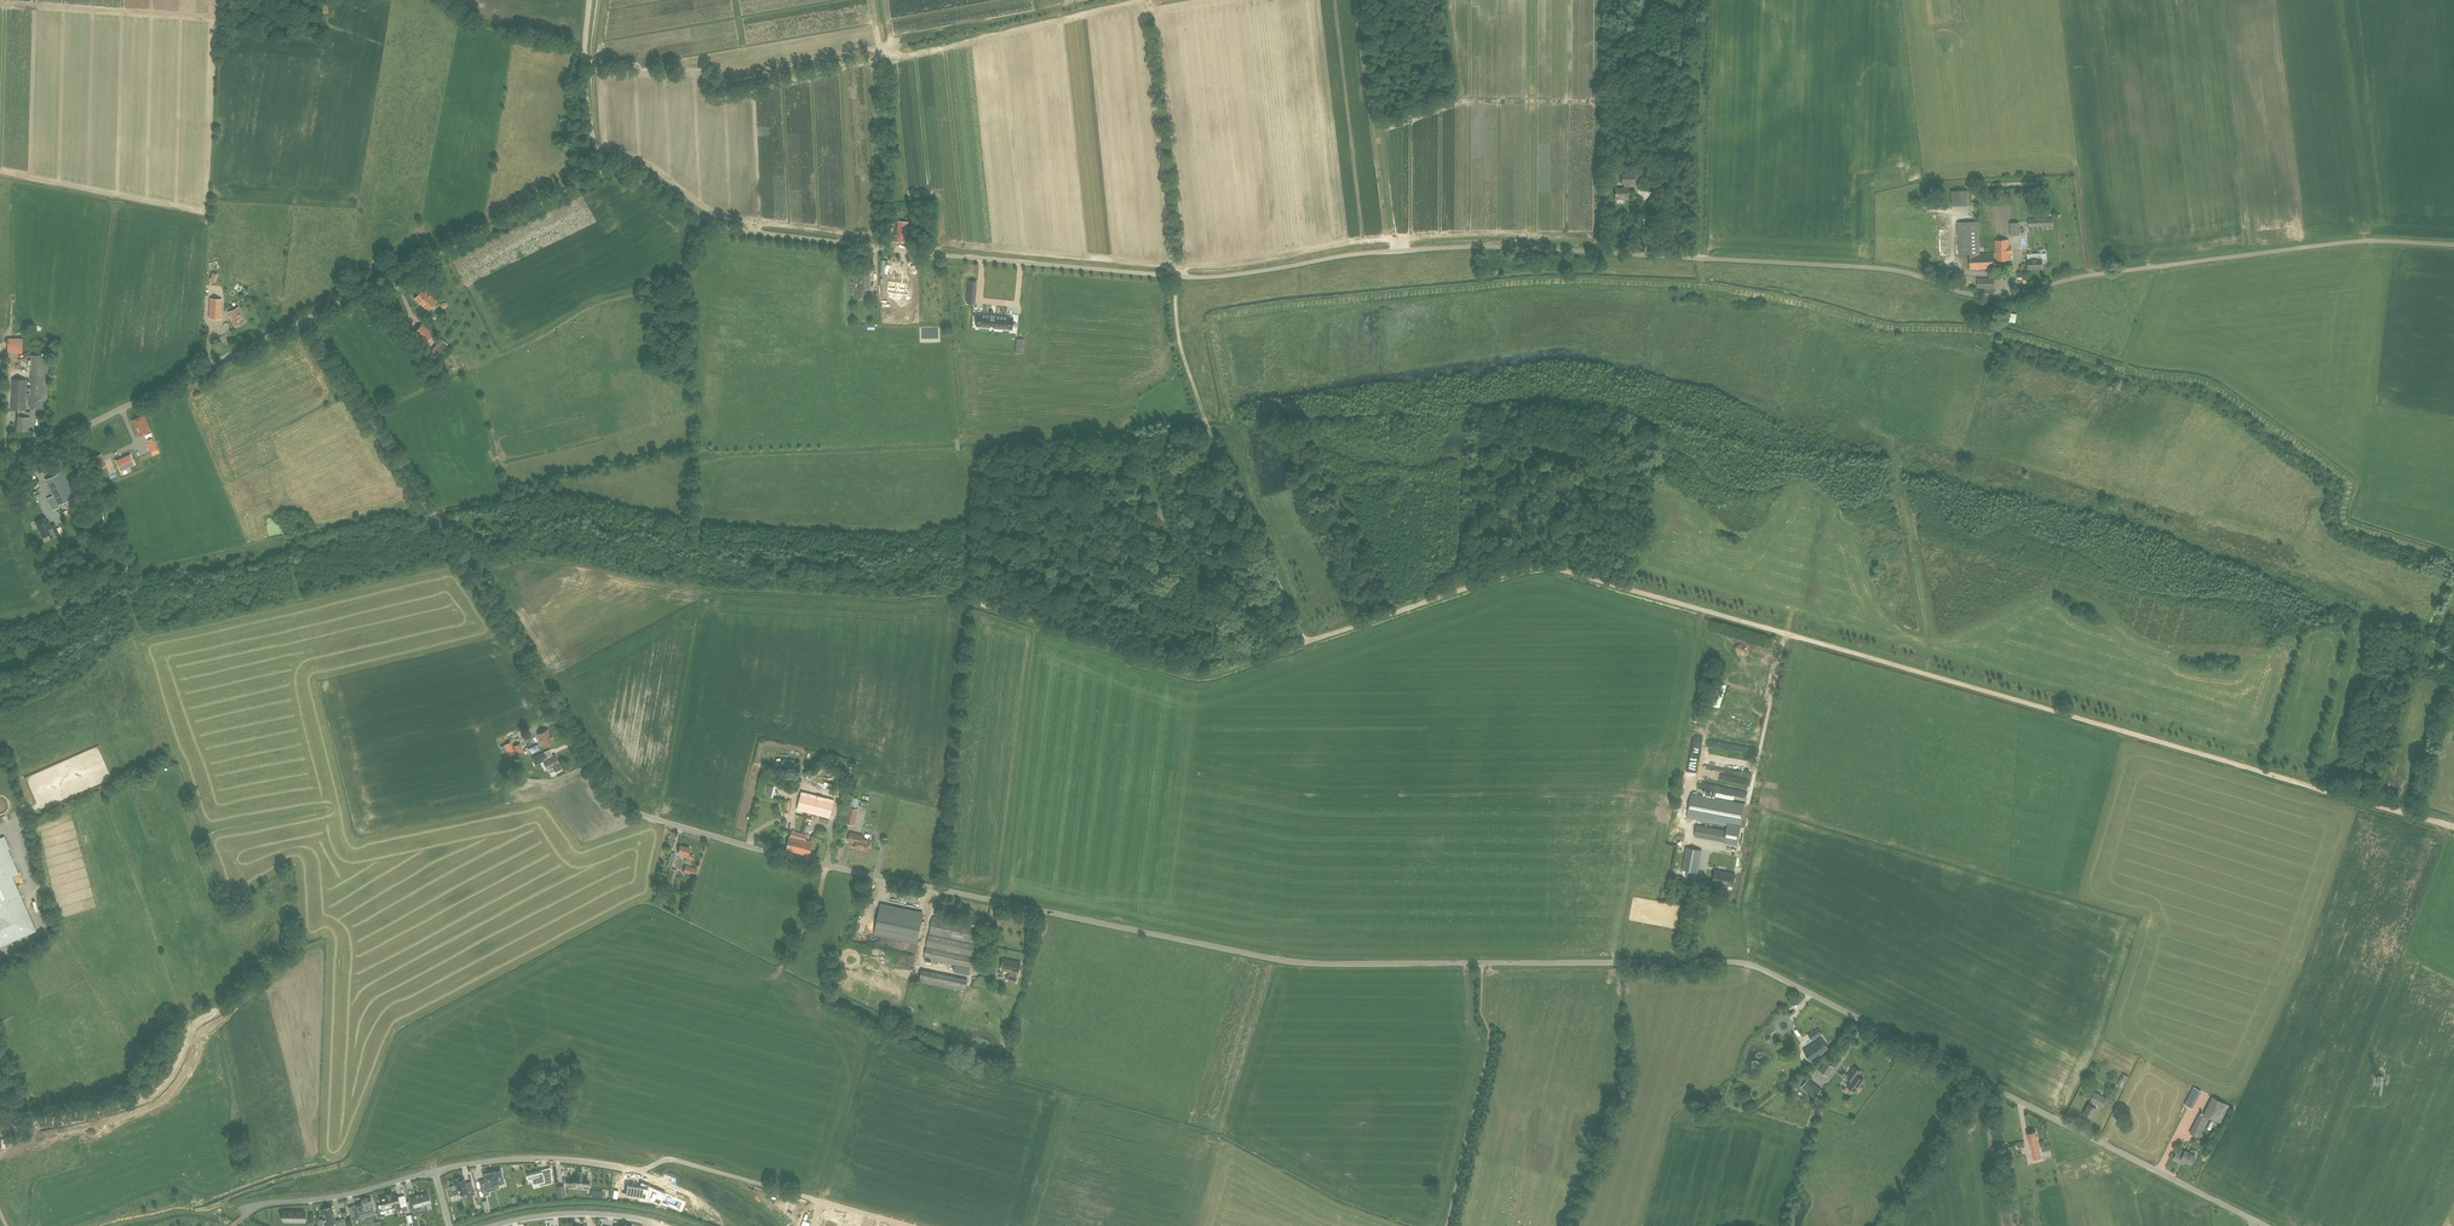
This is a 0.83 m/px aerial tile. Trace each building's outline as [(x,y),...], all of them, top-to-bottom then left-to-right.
[(1627,183),(1635,183),(1635,173),(1622,173),(1622,183),(1624,183),(1624,188),(1616,188),(1616,192),(1615,192),(1615,199),(1628,199),(1628,188),(1627,188),(1627,183)] [(1951,206),(1968,205),(1967,190),(1950,191),(1951,206)] [(2053,218),(2028,218),(2028,227),(2053,227),(2053,218)] [(906,242),(908,222),(898,221),(897,235),(889,234),(889,240),(906,242)] [(2009,253),(2011,253),(2011,247),(2008,247),(2008,240),(1995,240),(1995,253),(1979,254),(1978,221),(1957,222),(1959,254),(1969,254),(1970,269),(1994,268),(1993,260),(2009,259),(2009,253)] [(2018,222),(2010,223),(2010,235),(2019,234),(2018,222)] [(2028,269),(2042,268),(2041,259),(2046,259),(2046,253),(2027,253),(2027,269),(2028,269)] [(865,288),(869,288),(869,275),(860,275),(860,288),(858,288),(858,297),(865,297),(865,288)] [(1994,288),(1994,278),(1977,278),(1977,288),(1994,288)] [(890,298),(899,299),(900,294),(908,295),(909,290),(906,290),(907,284),(889,282),(887,293),(890,293),(890,298)] [(967,299),(975,299),(976,289),(968,289),(967,299)] [(428,310),(437,301),(431,295),(429,297),(422,290),(415,298),(428,310)] [(221,311),(222,299),(210,299),(209,318),(221,318),(221,314),(220,314),(221,311)] [(238,307),(228,312),(235,326),(245,321),(238,307)] [(981,314),(980,325),(1009,327),(1010,318),(1006,318),(1006,316),(994,315),(994,314),(991,314),(991,315),(981,314)] [(425,343),(434,333),(424,323),(414,334),(425,343)] [(8,338),(7,353),(22,354),(23,339),(8,338)] [(429,352),(436,358),(447,345),(441,339),(429,352)] [(48,384),(45,383),(45,376),(49,376),(50,355),(31,355),(30,383),(30,408),(47,409),(48,384)] [(26,368),(25,358),(18,359),(20,369),(26,368)] [(18,430),(28,430),(28,425),(29,425),(30,412),(25,412),(26,380),(13,379),(12,410),(18,410),(18,430)] [(143,415),(133,420),(139,435),(149,431),(143,415)] [(158,449),(154,437),(146,440),(151,452),(158,449)] [(106,466),(102,457),(101,454),(93,457),(98,469),(106,466)] [(130,459),(117,464),(119,471),(133,466),(130,459)] [(46,480),(54,496),(48,499),(53,510),(59,507),(58,504),(75,496),(61,465),(54,468),(57,475),(46,480)] [(43,537),(49,534),(51,538),(55,537),(59,535),(55,524),(51,526),(50,524),(49,521),(47,522),(45,518),(44,518),(43,518),(41,519),(41,520),(36,522),(43,537)] [(553,742),(547,730),(538,734),(544,747),(553,742)] [(558,763),(559,763),(555,754),(547,758),(538,739),(525,746),(532,761),(541,756),(547,768),(552,766),(555,771),(561,768),(558,763)] [(520,742),(520,743),(513,745),(518,756),(525,753),(520,742)] [(516,754),(511,743),(505,746),(509,757),(516,754)] [(830,817),(834,800),(802,792),(798,809),(830,817)] [(1701,795),(1691,793),(1686,818),(1727,826),(1728,822),(1741,824),(1745,803),(1715,797),(1701,795)] [(856,809),(850,808),(848,815),(846,823),(853,825),(855,817),(857,810),(856,809)] [(1724,841),(1724,842),(1738,845),(1741,825),(1728,822),(1726,830),(1724,841)] [(1724,841),(1726,830),(1696,824),(1694,836),(1724,841)] [(791,831),(790,837),(790,836),(786,849),(809,855),(812,842),(802,840),(804,834),(791,831)] [(863,836),(860,835),(850,832),(848,840),(856,842),(855,847),(864,850),(864,848),(868,849),(870,848),(871,845),(870,844),(870,841),(867,840),(867,839),(863,838),(863,836)] [(21,936),(15,922),(29,915),(1,852),(8,848),(3,837),(0,838),(0,945),(21,936)] [(692,859),(693,856),(688,854),(689,848),(680,845),(678,852),(682,854),(682,856),(686,857),(685,862),(689,863),(691,858),(692,859)] [(1698,872),(1702,849),(1686,846),(1681,869),(1698,872)] [(686,865),(683,872),(695,876),(697,868),(686,865)] [(672,889),(677,870),(669,868),(664,887),(672,889)] [(1715,870),(1713,881),(1721,882),(1721,883),(1733,886),(1735,874),(1715,870)] [(922,918),(880,910),(874,934),(916,943),(922,918)] [(970,968),(975,944),(979,926),(933,917),(924,958),(970,968)] [(1003,959),(1001,969),(1010,971),(1009,976),(1008,975),(1007,980),(1015,982),(1017,977),(1016,977),(1017,972),(1018,973),(1020,962),(1003,959)] [(968,974),(970,968),(955,965),(954,971),(968,974)] [(922,970),(919,981),(965,991),(967,979),(922,970)] [(1818,1028),(1811,1033),(1815,1038),(1822,1033),(1818,1028)] [(1822,1037),(1804,1049),(1812,1061),(1825,1052),(1826,1052),(1830,1049),(1822,1037)] [(1826,1062),(1820,1070),(1827,1075),(1833,1067),(1826,1062)] [(1854,1090),(1855,1091),(1860,1084),(1861,1084),(1864,1080),(1858,1075),(1861,1071),(1854,1066),(1848,1075),(1844,1072),(1842,1075),(1850,1081),(1847,1085),(1849,1087),(1848,1088),(1848,1089),(1852,1091),(1853,1091),(1854,1090)] [(2122,1073),(2120,1079),(2126,1082),(2128,1076),(2122,1073)] [(2123,1087),(2126,1082),(2120,1079),(2117,1085),(2123,1087)] [(2103,1106),(2107,1098),(2095,1092),(2091,1100),(2089,1104),(2084,1113),(2091,1117),(2096,1107),(2093,1106),(2095,1102),(2103,1106)] [(2214,1097),(2205,1114),(2220,1122),(2229,1105),(2214,1097)] [(2199,1138),(2209,1118),(2200,1113),(2190,1133),(2199,1138)] [(2034,1159),(2041,1158),(2038,1142),(2036,1131),(2027,1133),(2030,1143),(2034,1159)] [(2012,1158),(2018,1157),(2016,1148),(2015,1144),(2010,1145),(2012,1158)] [(2191,1164),(2195,1156),(2185,1150),(2183,1155),(2177,1152),(2173,1158),(2180,1162),(2181,1159),(2191,1164)] [(491,1185),(503,1181),(501,1171),(495,1172),(494,1171),(484,1174),(486,1182),(480,1184),(483,1192),(492,1189),(491,1185)] [(529,1174),(527,1175),(527,1173),(526,1173),(528,1180),(531,1179),(532,1178),(533,1184),(547,1180),(548,1184),(552,1183),(552,1181),(551,1173),(543,1175),(542,1172),(542,1171),(539,1171),(536,1172),(528,1174),(529,1174)] [(577,1171),(576,1177),(573,1176),(572,1180),(567,1179),(567,1184),(588,1185),(588,1180),(582,1179),(583,1172),(577,1171)] [(454,1179),(454,1181),(456,1189),(458,1188),(458,1190),(459,1190),(460,1193),(465,1192),(466,1197),(470,1196),(475,1194),(471,1181),(465,1183),(464,1179),(462,1179),(463,1180),(461,1180),(460,1177),(456,1179),(454,1179)] [(627,1185),(626,1193),(631,1194),(641,1196),(640,1200),(660,1203),(661,1202),(657,1200),(658,1198),(663,1200),(665,1194),(665,1193),(649,1186),(649,1187),(647,1186),(647,1185),(641,1183),(639,1186),(632,1186),(627,1185)] [(416,1213),(420,1212),(419,1206),(425,1204),(431,1203),(428,1194),(427,1191),(423,1193),(418,1194),(417,1195),(417,1194),(416,1194),(416,1195),(411,1196),(416,1213)] [(386,1196),(380,1198),(383,1209),(393,1206),(394,1210),(400,1209),(401,1212),(408,1210),(406,1202),(399,1204),(396,1193),(392,1195),(392,1194),(386,1195),(386,1196)] [(375,1214),(373,1206),(372,1203),(371,1199),(369,1200),(368,1200),(367,1198),(361,1200),(362,1204),(356,1205),(358,1211),(350,1213),(352,1219),(352,1218),(358,1217),(357,1213),(366,1211),(366,1212),(367,1214),(367,1216),(368,1216),(373,1215),(375,1214)] [(332,1212),(331,1206),(330,1206),(330,1207),(322,1209),(323,1212),(322,1213),(324,1218),(323,1218),(323,1219),(324,1219),(326,1224),(335,1222),(333,1215),(334,1215),(334,1214),(334,1215),(333,1212),(334,1212),(332,1212)] [(304,1211),(287,1211),(287,1221),(304,1221),(304,1211)] [(338,1225),(345,1225),(344,1218),(343,1218),(337,1220),(338,1225)]
